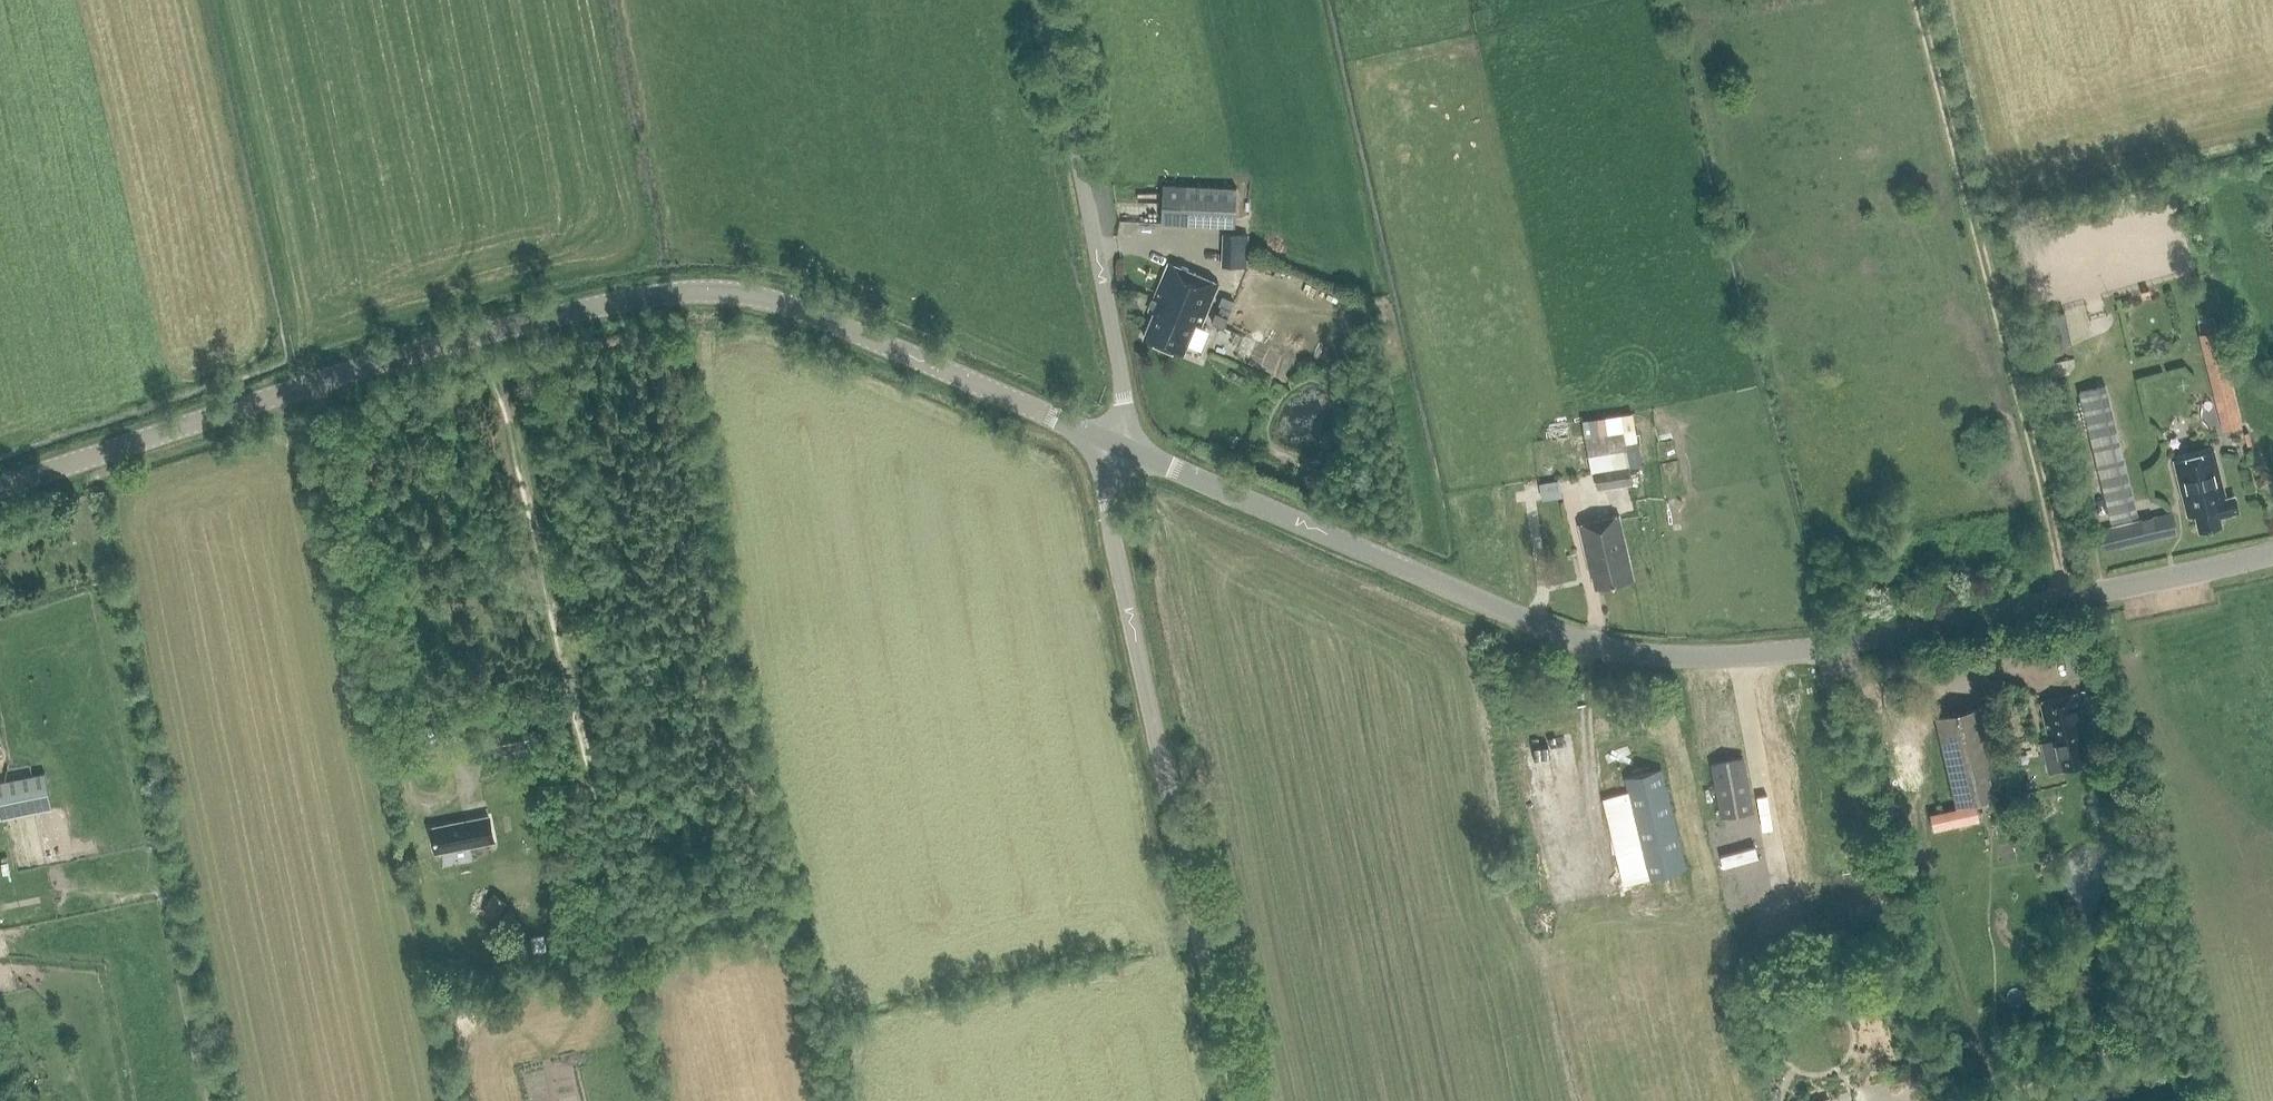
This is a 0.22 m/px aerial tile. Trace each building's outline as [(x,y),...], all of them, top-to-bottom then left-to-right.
[(1238,188),(1163,184),(1161,223),(1236,227),(1238,188)] [(1248,234),(1223,233),(1222,270),(1247,270),(1248,234)] [(1200,326),(1218,283),(1168,263),(1149,310),(1154,312),(1144,337),(1183,353),(1195,324),(1200,326)] [(2046,344),(2070,342),(2068,310),(2043,312),(2046,344)] [(1228,319),(1219,314),(1216,313),(1212,322),(1224,328),(1228,319)] [(2184,355),(2205,352),(2200,324),(2180,328),(2184,355)] [(2224,334),(2206,338),(2227,427),(2246,423),(2224,334)] [(2105,385),(2079,392),(2112,523),(2138,516),(2105,385)] [(1583,420),(1589,451),(1627,444),(1621,413),(1583,420)] [(2234,497),(2227,499),(2214,450),(2173,461),(2187,515),(2196,512),(2201,532),(2222,526),(2220,517),(2238,512),(2234,497)] [(1632,485),(1629,468),(1629,467),(1595,473),(1598,491),(1632,485)] [(1561,482),(1541,484),(1543,500),(1563,498),(1561,482)] [(2172,512),(2099,530),(2105,553),(2178,535),(2172,512)] [(1603,585),(1633,579),(1618,517),(1613,517),(1586,523),(1580,526),(1590,567),(1598,565),(1603,585)] [(2102,686),(2079,691),(2088,735),(2112,730),(2102,686)] [(2063,768),(2085,763),(2080,738),(2083,738),(2079,723),(2085,722),(2079,695),(2042,703),(2051,740),(2054,739),(2057,753),(2060,753),(2063,768)] [(1935,717),(1956,806),(2003,794),(1982,706),(1935,717)] [(1720,818),(1754,812),(1743,758),(1709,764),(1720,818)] [(1624,777),(1628,793),(1648,877),(1685,868),(1661,768),(1624,777)] [(24,815),(55,809),(47,773),(0,783),(0,815),(1,820),(24,815)] [(496,843),(490,815),(430,827),(435,855),(496,843)]
